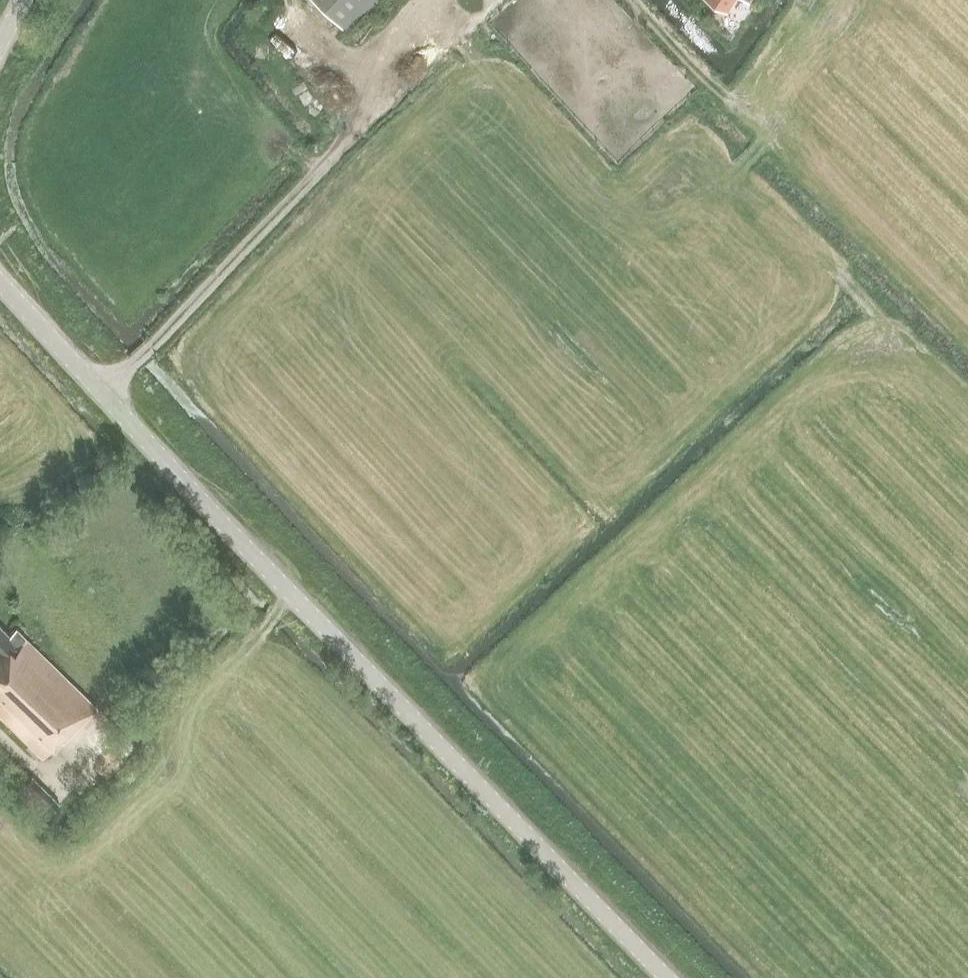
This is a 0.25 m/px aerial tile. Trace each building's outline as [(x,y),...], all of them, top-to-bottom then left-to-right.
[(347,32),(378,0),(315,0),(347,32)] [(727,12),(734,0),(708,0),(727,12)] [(0,627),(0,716),(42,758),(61,740),(63,742),(96,708),(26,640),(26,639),(16,629),(9,636),(0,627)] [(45,820),(60,804),(31,776),(16,792),(45,820)]
